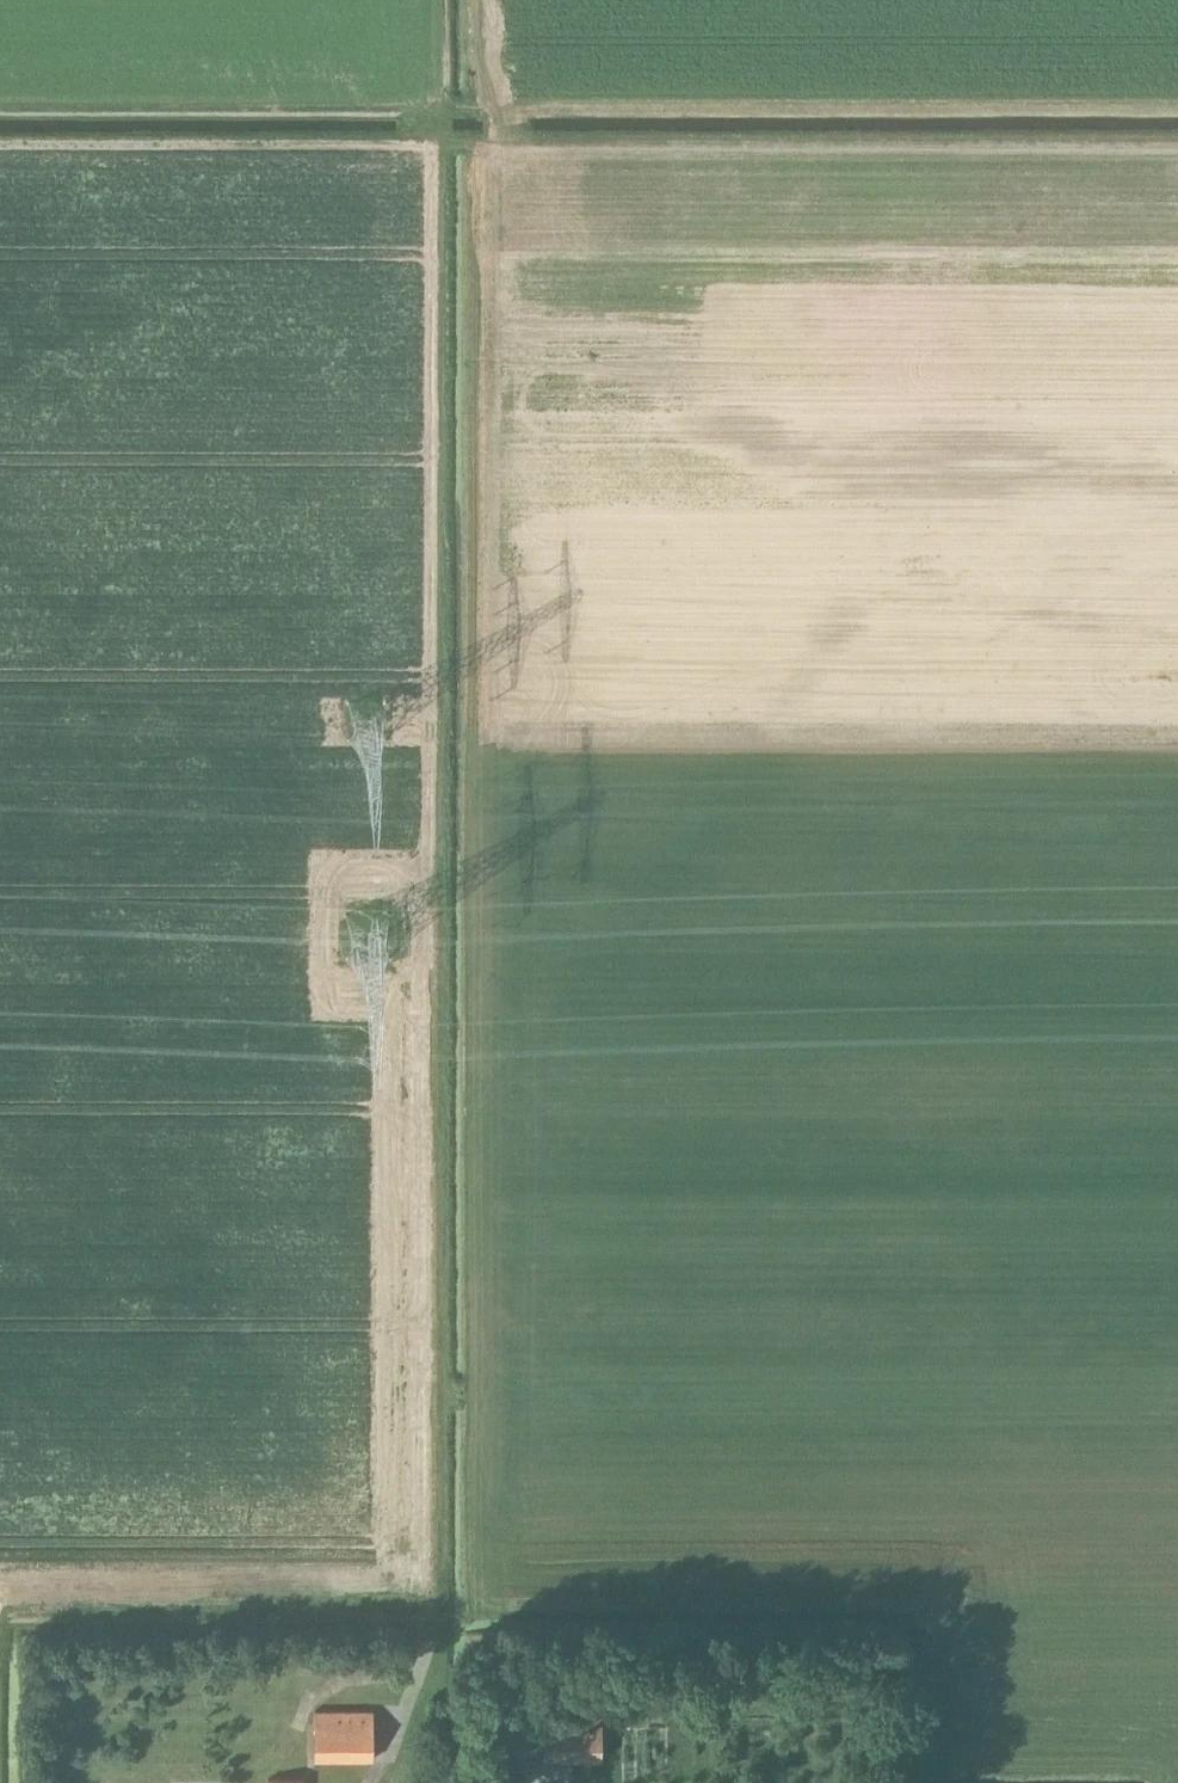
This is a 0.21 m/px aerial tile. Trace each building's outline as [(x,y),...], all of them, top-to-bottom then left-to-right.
[(372,1712),(314,1712),(314,1760),(373,1760),(372,1712)] [(542,1712),(542,1760),(601,1761),(601,1713),(542,1712)] [(932,1782),(952,1782),(951,1774),(932,1775),(932,1782)]
